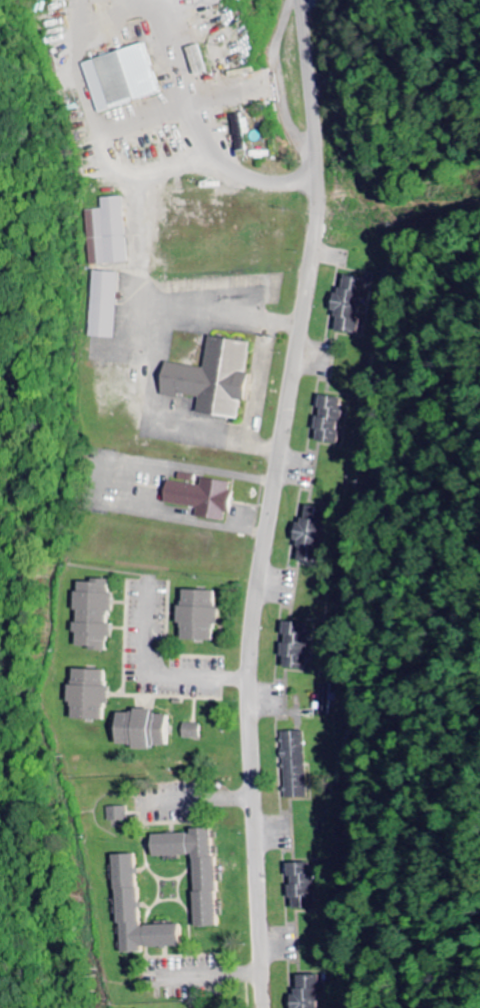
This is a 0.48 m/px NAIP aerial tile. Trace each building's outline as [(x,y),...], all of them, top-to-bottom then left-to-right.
[(81,63),(97,114),(158,96),(143,44),(81,63)] [(126,264),(122,197),(100,199),(101,210),(85,211),(88,266),(126,264)] [(114,339),(117,273),(91,272),(88,338),(114,339)] [(354,334),(361,279),(340,276),(338,294),(330,293),(328,311),(334,312),(332,331),(354,334)] [(202,369),(162,363),(158,394),(196,399),(194,414),(238,421),(248,343),(206,338),(202,369)] [(338,446),(344,399),(319,396),(316,417),(315,417),(312,442),(338,446)] [(164,482),(161,504),(195,509),(194,519),(222,522),(223,514),(226,514),(230,484),(199,479),(198,487),(164,482)] [(322,564),(325,508),(302,507),(301,525),(291,524),(290,542),(297,542),(296,563),(322,564)] [(103,650),(104,639),(108,639),(108,626),(104,626),(104,613),(109,614),(109,596),(107,596),(107,581),(88,580),(88,583),(72,583),(71,624),(70,650),(103,650)] [(177,642),(213,642),(214,608),(211,608),(211,591),(177,591),(177,642)] [(307,624),(281,623),(280,636),(282,636),(280,669),(303,670),(304,649),(306,649),(307,624)] [(331,717),(331,705),(336,705),(336,693),(331,693),(331,685),(319,686),(320,717),(331,717)] [(169,716),(149,717),(149,711),(111,713),(114,750),(163,747),(162,735),(170,734),(169,716)] [(201,739),(201,724),(181,725),(182,739),(201,739)] [(302,732),(280,733),(282,799),(304,799),(302,732)] [(106,808),(106,822),(125,822),(125,808),(106,808)] [(213,928),(210,830),(188,831),(188,834),(149,835),(150,858),(191,857),(193,929),(213,928)] [(111,856),(116,955),(138,954),(138,950),(183,947),(182,925),(136,928),(132,855),(111,856)] [(288,911),(316,910),(315,874),(311,874),(311,864),(286,865),(288,911)] [(320,976),(295,977),(295,996),(287,996),(287,1007),(320,1007),(320,976)]
